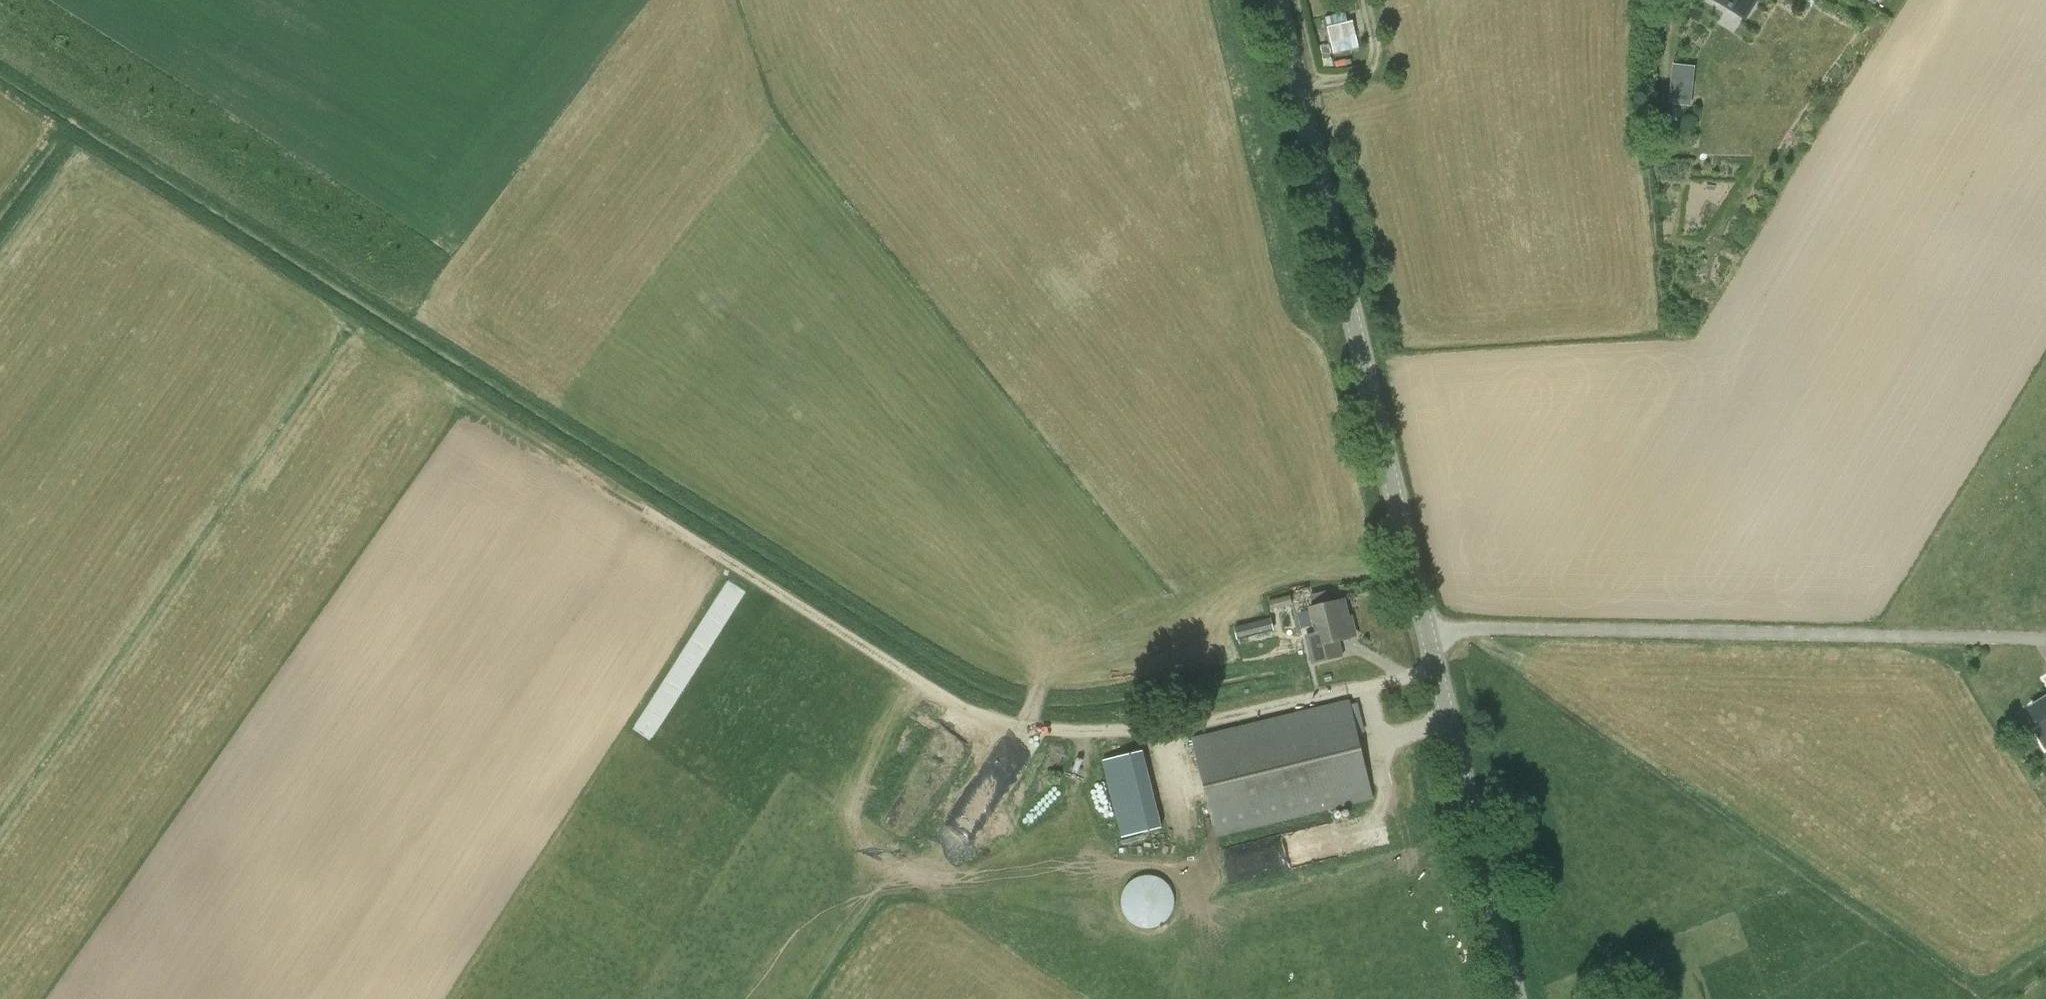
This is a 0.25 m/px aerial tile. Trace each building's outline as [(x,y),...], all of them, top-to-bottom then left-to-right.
[(1745,17),(1755,0),(1718,0),(1745,17)] [(1348,12),(1328,16),(1330,25),(1350,21),(1348,12)] [(1329,27),(1335,53),(1362,47),(1356,21),(1329,27)] [(1671,77),(1668,101),(1690,103),(1691,97),(1692,80),(1671,77)] [(1310,595),(1313,607),(1310,608),(1316,634),(1307,636),(1313,662),(1342,655),(1338,639),(1353,636),(1345,600),(1330,603),(1327,591),(1310,595)] [(1237,640),(1274,631),(1271,618),(1267,619),(1234,626),(1237,640)] [(2030,707),(2043,726),(2036,731),(2045,746),(2045,697),(2030,707)] [(1374,799),(1350,699),(1192,737),(1208,806),(1216,838),(1374,799)] [(1104,760),(1125,837),(1161,828),(1141,751),(1104,760)] [(1165,879),(1157,875),(1148,873),(1139,875),(1131,879),(1125,886),(1121,895),(1121,904),(1123,912),(1128,920),(1135,925),(1144,928),(1153,928),(1161,925),(1168,919),(1173,912),(1176,903),(1175,894),(1171,886),(1165,879)]
